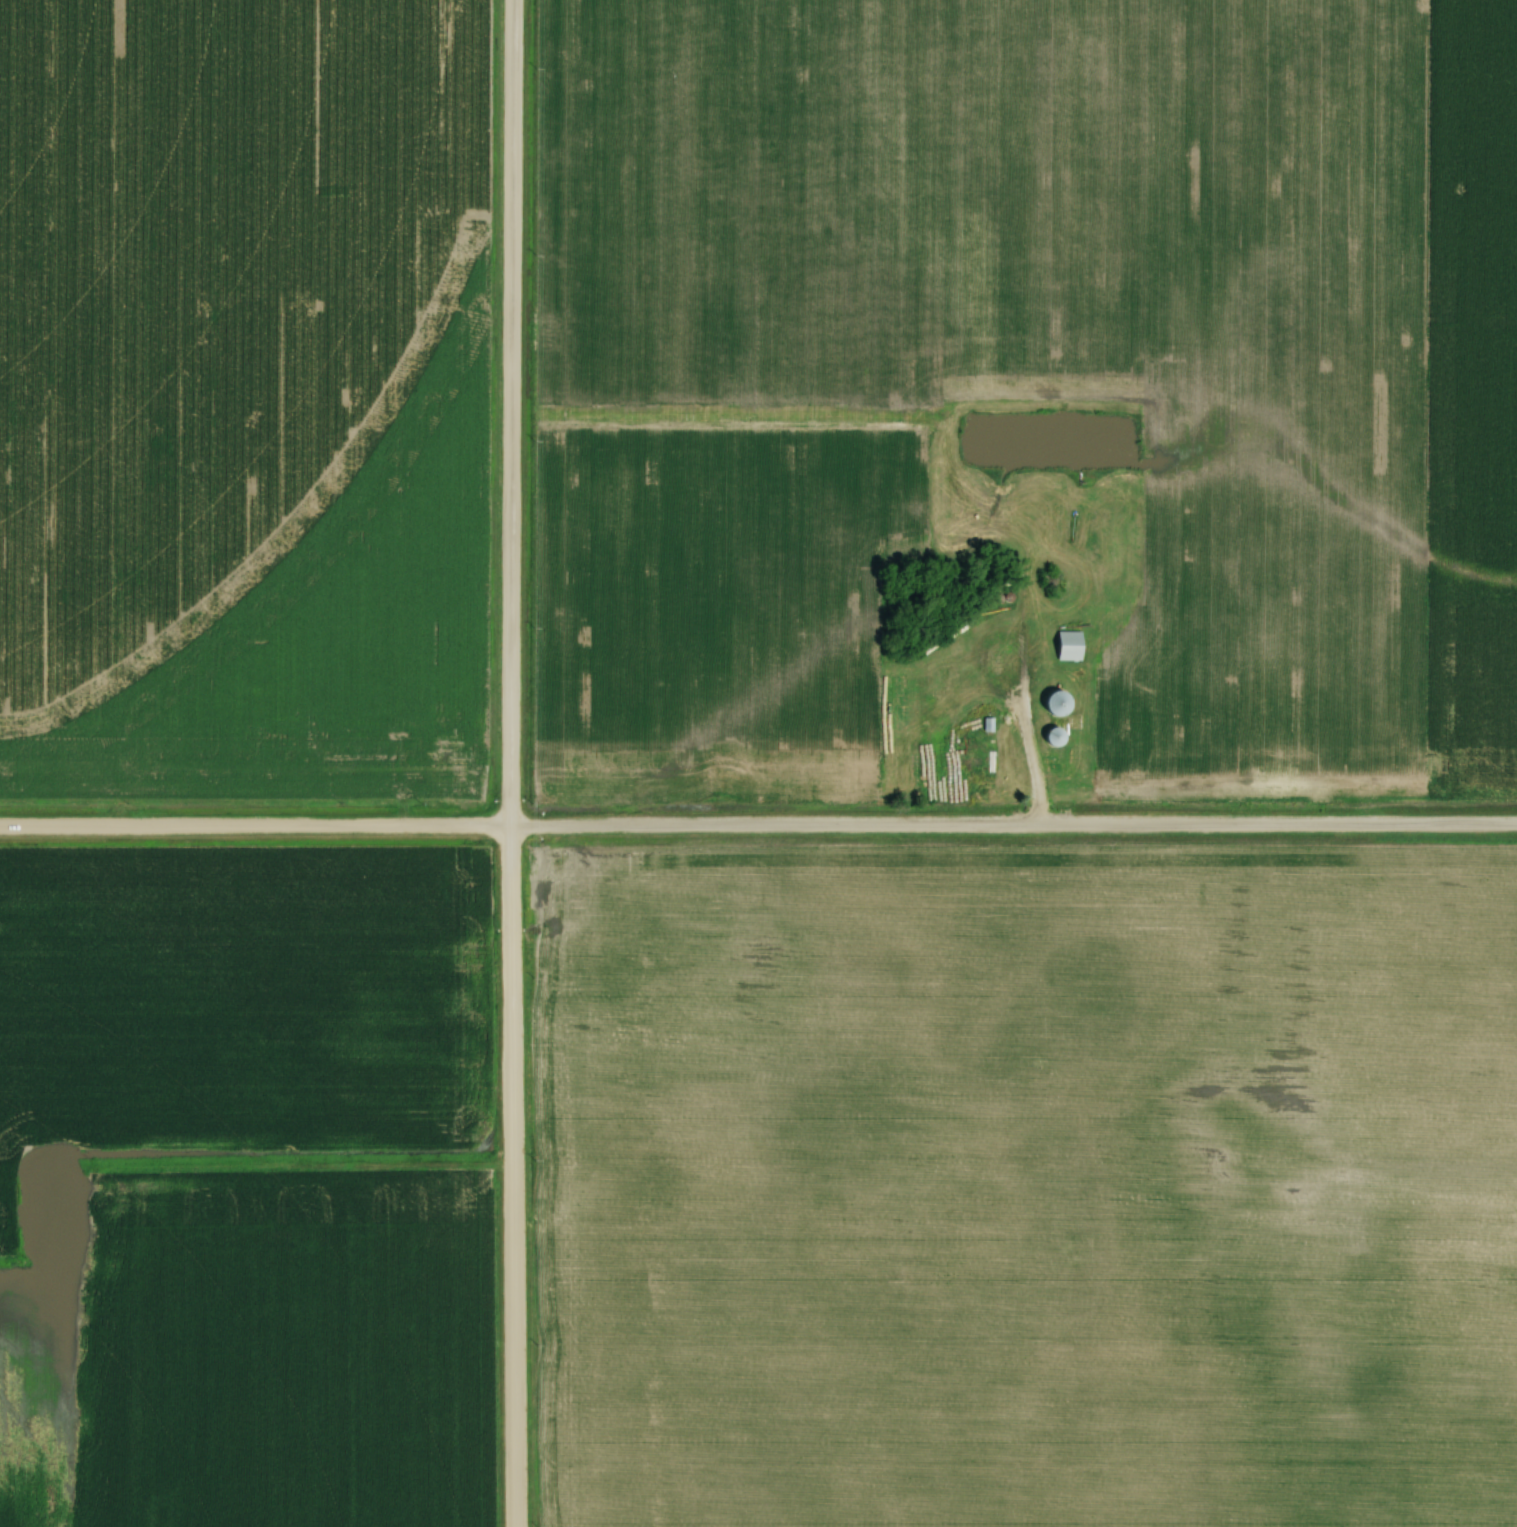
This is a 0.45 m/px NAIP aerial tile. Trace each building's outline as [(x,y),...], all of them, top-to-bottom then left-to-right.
[(1088,661),(1088,631),(1060,631),(1060,661),(1088,661)] [(1077,698),(1061,689),(1051,708),(1067,716),(1077,698)] [(1062,748),(1071,734),(1060,727),(1051,740),(1062,748)]
